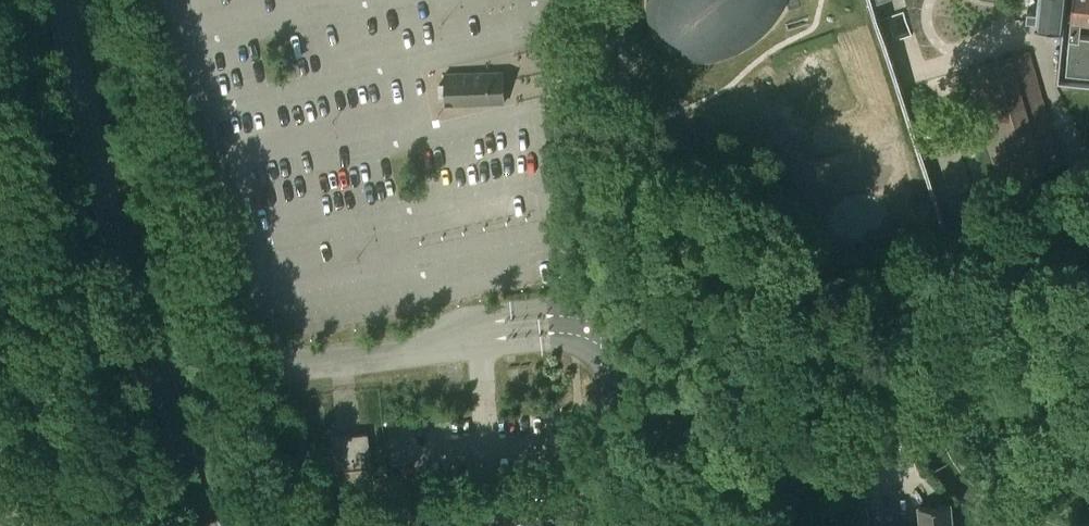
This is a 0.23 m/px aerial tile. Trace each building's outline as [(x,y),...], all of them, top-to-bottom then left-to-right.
[(646,9),(646,19),(648,27),(652,36),(655,40),(658,45),(662,48),(666,52),(672,56),(679,59),(685,61),(692,62),(698,63),(704,63),(710,62),(716,61),(723,59),(730,56),(736,53),(742,49),(747,46),(752,42),(760,34),(762,33),(863,0),(647,0),(646,9)] [(1067,0),(1039,0),(1038,6),(1028,5),(1027,15),(1037,16),(1037,22),(1064,25),(1067,0)] [(1066,73),(1088,75),(1088,0),(1073,0),(1066,73)] [(1062,166),(1029,51),(965,69),(999,184),(1062,166)] [(444,73),(444,82),(445,106),(502,103),(502,71),(444,73)] [(723,299),(707,300),(708,314),(724,313),(723,299)] [(365,432),(358,433),(333,436),(329,436),(333,468),(330,468),(330,470),(333,470),(335,482),(370,478),(369,466),(371,466),(371,464),(368,464),(365,432)] [(866,493),(852,495),(855,525),(869,525),(866,493)] [(951,504),(919,507),(920,523),(914,524),(911,524),(911,525),(953,525),(951,504)]
